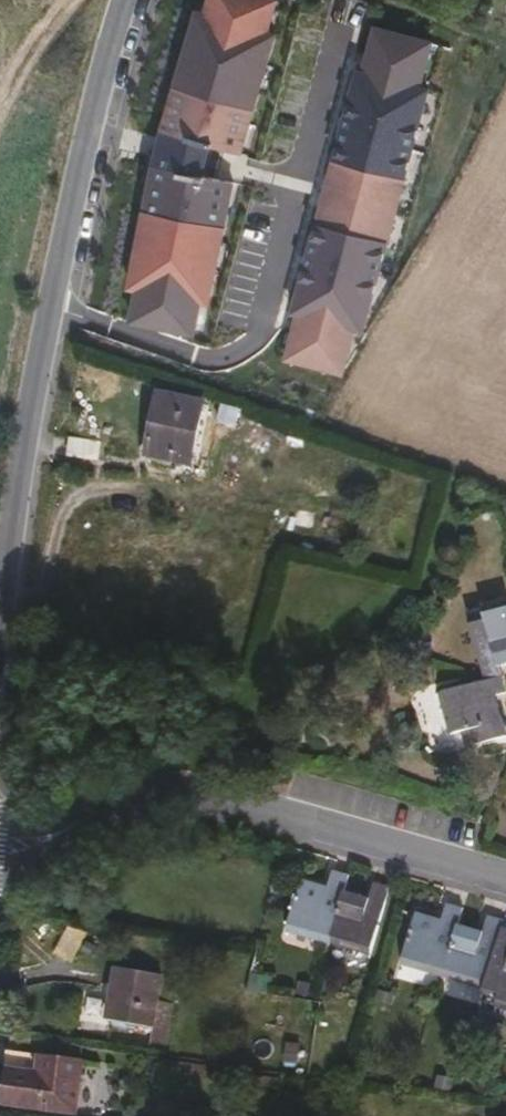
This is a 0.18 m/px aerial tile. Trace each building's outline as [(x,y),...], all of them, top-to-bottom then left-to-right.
[(143,295),(137,328),(206,341),(211,309),(221,310),(246,185),(216,175),(224,150),(252,158),(288,35),(279,32),(288,1),(286,0),(217,0),(213,14),(205,12),(168,136),(135,293),(143,295)] [(298,318),(305,319),(291,364),(351,380),(365,334),(373,336),(395,266),(440,91),(431,88),(443,44),(382,28),(370,73),(363,71),(298,318)] [(192,466),(204,403),(160,394),(147,458),(192,466)] [(99,461),(100,443),(70,438),(69,456),(99,461)] [(313,531),(318,514),(299,510),(295,526),(313,531)] [(483,611),(485,621),(470,624),(487,685),(503,681),(500,670),(505,669),(505,605),(483,611)] [(498,699),(505,697),(505,692),(503,681),(487,685),(440,698),(451,737),(462,734),(467,750),(505,739),(505,728),(498,699)] [(330,944),(345,893),(349,877),(333,872),(328,888),(303,882),(289,933),(330,944)] [(371,956),(390,889),(373,884),(368,900),(345,893),(330,944),(371,956)] [(444,978),(459,926),(463,910),(446,905),(443,921),(417,914),(402,966),(444,978)] [(485,989),(502,929),(504,921),(487,916),(483,932),(459,926),(444,978),(485,989)] [(74,961),(91,930),(73,920),(56,951),(74,961)] [(502,929),(485,989),(484,994),(499,998),(498,1007),(505,1010),(505,930),(502,929)] [(169,1032),(172,1008),(158,1005),(162,978),(118,970),(109,1022),(169,1032)] [(77,1115),(82,1062),(12,1054),(5,1106),(77,1115)]
